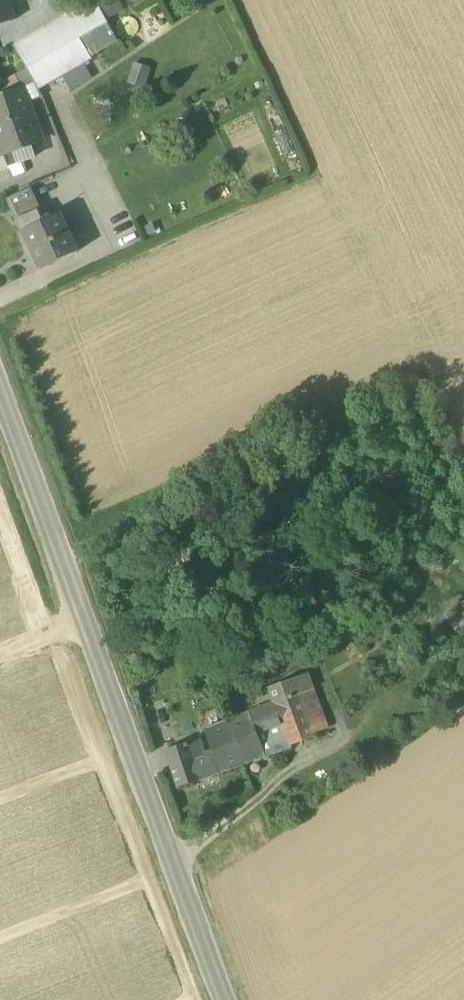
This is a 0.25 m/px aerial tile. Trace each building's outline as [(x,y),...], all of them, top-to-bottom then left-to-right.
[(16,20),(10,0),(0,0),(0,25),(16,20)] [(105,20),(123,10),(117,0),(104,0),(97,4),(105,20)] [(15,50),(26,69),(106,22),(105,20),(97,4),(15,50)] [(91,79),(83,64),(91,60),(89,56),(117,41),(107,23),(106,22),(26,69),(39,90),(63,76),(71,93),(91,79)] [(152,68),(133,62),(127,83),(145,89),(152,68)] [(4,155),(30,146),(41,142),(27,103),(43,96),(39,90),(26,69),(15,74),(22,90),(0,98),(0,145),(2,150),(4,155)] [(2,93),(19,84),(15,75),(0,83),(0,87),(2,93)] [(4,155),(8,167),(22,162),(34,158),(30,146),(4,155)] [(9,170),(8,167),(4,155),(2,150),(0,150),(0,173),(9,170)] [(22,162),(8,167),(9,170),(12,179),(27,174),(22,162)] [(10,199),(24,230),(45,220),(31,189),(10,199)] [(23,230),(41,269),(77,252),(59,214),(45,220),(24,230),(23,230)] [(456,629),(463,623),(463,604),(463,603),(447,615),(456,629)] [(275,704),(291,745),(317,736),(316,733),(328,728),(307,674),(269,688),(275,704)] [(275,704),(229,722),(244,762),(264,754),(266,758),(292,748),(291,745),(275,704)] [(244,763),(244,762),(229,722),(228,721),(205,730),(213,755),(219,772),(244,763)] [(199,739),(188,743),(200,780),(219,772),(213,755),(205,757),(199,739)] [(178,787),(200,780),(188,743),(166,750),(178,787)]
